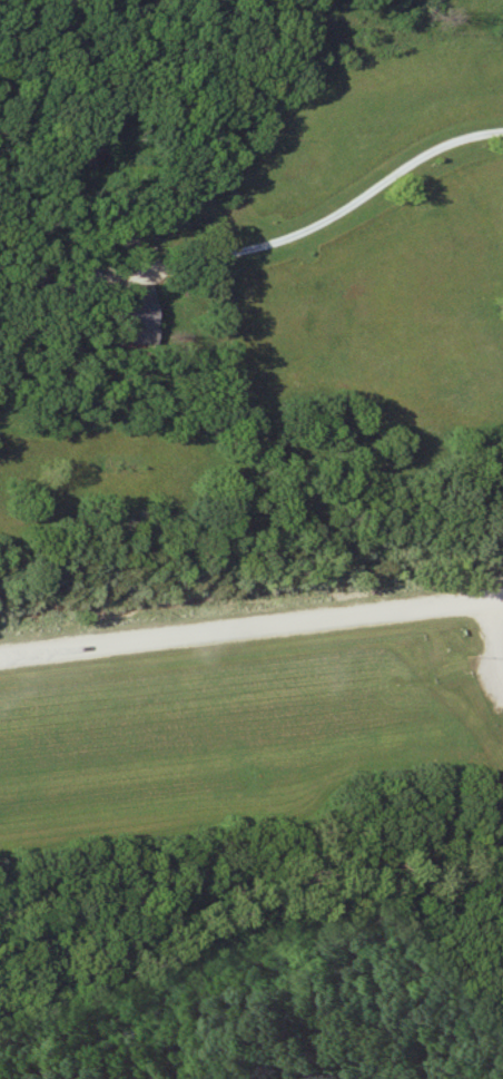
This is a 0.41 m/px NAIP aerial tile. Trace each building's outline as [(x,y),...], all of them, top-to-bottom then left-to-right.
[(148,341),(147,283),(118,283),(119,342),(148,341)]
